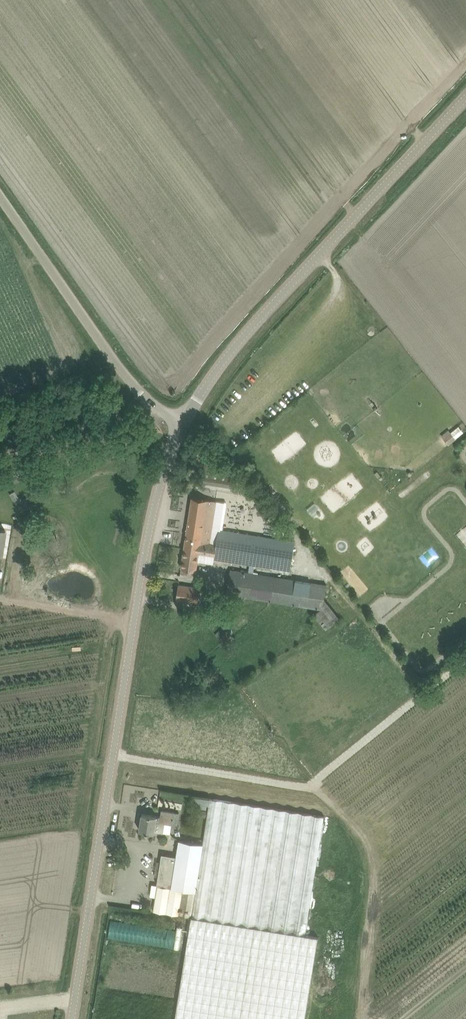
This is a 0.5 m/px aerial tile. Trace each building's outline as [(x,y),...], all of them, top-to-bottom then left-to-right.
[(79,396),(82,403),(90,401),(88,394),(79,396)] [(449,444),(457,438),(456,438),(451,431),(449,429),(441,435),(449,444)] [(236,486),(239,466),(205,461),(202,481),(236,486)] [(210,555),(212,543),(209,543),(215,500),(192,497),(181,567),(196,569),(198,554),(210,555)] [(216,544),(212,543),(210,555),(214,556),(214,559),(250,564),(249,571),(231,568),(226,594),(321,609),(314,615),(326,629),(341,618),(325,597),(326,583),(253,572),(255,565),(280,569),(283,546),(284,539),(218,529),(216,544)] [(198,602),(200,588),(179,585),(176,598),(198,602)] [(224,626),(215,634),(226,646),(235,638),(224,626)] [(218,672),(208,680),(216,690),(226,682),(218,672)] [(194,796),(193,802),(209,804),(210,798),(194,796)] [(177,857),(175,856),(167,854),(166,858),(161,857),(157,884),(153,910),(191,916),(175,1018),(305,1018),(318,936),(306,934),(324,815),(284,809),(210,797),(210,798),(209,804),(203,843),(179,839),(177,857)] [(173,824),(175,812),(162,810),(161,816),(157,816),(157,815),(142,813),(140,830),(154,832),(155,831),(164,832),(165,823),(173,824)] [(110,919),(108,937),(173,946),(176,928),(110,919)]
